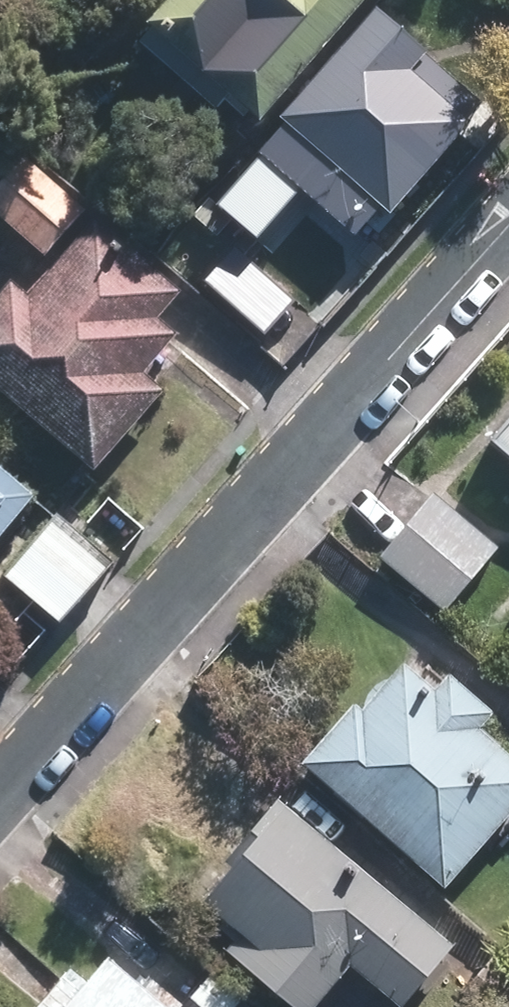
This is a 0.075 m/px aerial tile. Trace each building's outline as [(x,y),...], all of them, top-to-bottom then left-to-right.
[(154,33),(263,129),(377,0),(183,0),(154,33)] [(396,0),(393,0),(296,109),(317,127),(290,157),(372,229),(397,200),(406,208),(506,96),(396,0)] [(41,151),(1,196),(61,248),(101,203),(41,151)] [(0,311),(0,366),(108,461),(179,381),(158,362),(194,321),(178,307),(200,283),(117,211),(57,278),(42,264),(0,311)] [(241,236),(210,271),(273,326),(304,291),(241,236)] [(57,488),(2,439),(20,419),(0,401),(0,551),(57,488)] [(444,488),(388,553),(453,607),(508,543),(444,488)] [(71,511),(19,569),(69,613),(120,555),(71,511)] [(318,752),(458,880),(508,824),(508,731),(497,720),(508,707),(508,700),(466,661),(450,678),(415,646),(318,752)] [(297,789),(209,891),(252,928),(239,942),(316,1006),(326,1006),(364,963),(411,1003),(469,935),(297,789)] [(74,1006),(195,1006),(129,947),(74,1006)]
